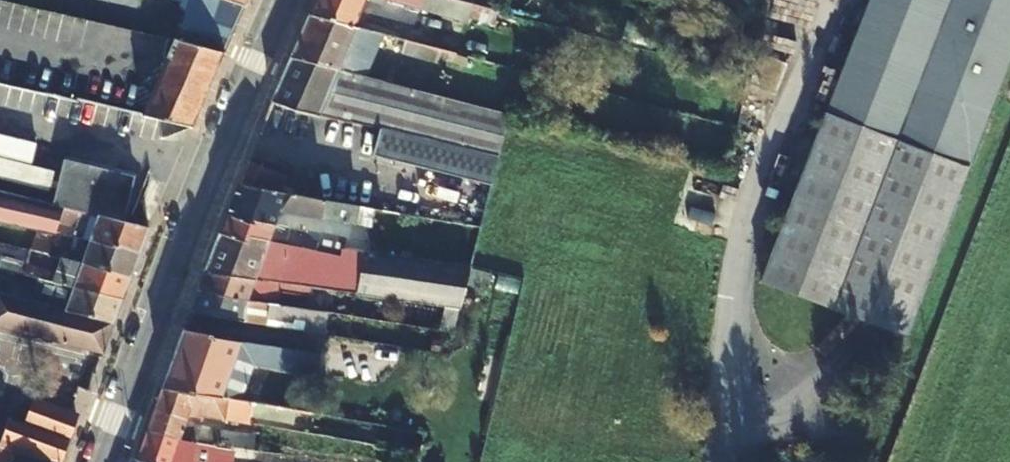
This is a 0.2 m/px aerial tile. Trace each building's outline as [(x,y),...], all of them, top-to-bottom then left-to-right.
[(243,5),(224,0),(176,0),(177,0),(181,9),(184,13),(175,40),(222,52),(243,5)] [(305,14),(351,26),(361,0),(311,0),(305,14)] [(463,19),(464,17),(491,23),(495,10),(458,0),(390,0),(463,19)] [(495,10),(500,11),(503,0),(458,0),(495,10)] [(762,281),(902,334),(970,160),(969,160),(977,138),(991,143),(1000,117),(987,112),(1009,52),(1009,0),(870,0),(762,281)] [(287,56),(339,69),(351,39),(447,65),(450,52),(351,26),(305,14),(287,56)] [(147,50),(144,60),(163,64),(173,40),(151,35),(147,50)] [(163,64),(144,60),(140,74),(156,78),(153,86),(201,98),(217,62),(222,52),(175,40),(173,40),(163,64)] [(788,63),(763,54),(755,81),(778,89),(788,63)] [(268,101),(391,132),(495,158),(507,110),(504,110),(339,69),(287,56),(268,101)] [(201,98),(153,86),(149,97),(143,118),(188,128),(201,98)] [(495,158),(391,132),(386,156),(489,182),(495,158)] [(55,201),(62,203),(78,207),(124,219),(135,176),(66,158),(60,180),(54,178),(56,168),(0,154),(0,174),(51,188),(52,184),(59,186),(55,201)] [(244,162),(236,183),(277,190),(283,173),(252,164),(244,162)] [(254,216),(272,224),(276,212),(310,217),(319,218),(319,216),(354,222),(357,204),(290,193),(277,190),(236,183),(224,213),(251,224),(254,216)] [(403,216),(479,220),(480,189),(405,185),(403,216)] [(55,201),(0,187),(0,218),(53,231),(62,203),(55,201)] [(89,236),(141,250),(150,225),(124,219),(78,207),(71,231),(74,232),(89,236)] [(276,212),(272,224),(305,229),(307,230),(310,217),(276,212)] [(267,242),(272,224),(254,216),(251,224),(224,213),(216,233),(243,243),(245,238),(267,242)] [(74,232),(71,231),(60,229),(57,241),(70,245),(74,232)] [(315,250),(318,232),(307,230),(305,229),(301,248),(315,250)] [(361,250),(367,251),(369,241),(318,232),(315,250),(359,258),(361,250)] [(469,267),(367,251),(361,250),(359,258),(315,250),(301,248),(267,242),(245,238),(243,243),(216,233),(201,272),(250,277),(330,290),(441,306),(459,309),(469,267)] [(27,247),(54,254),(57,241),(31,235),(27,247)] [(81,261),(132,274),(141,250),(89,236),(81,261)] [(58,255),(53,267),(0,253),(0,265),(38,275),(123,298),(132,274),(81,261),(58,255)] [(250,277),(201,272),(194,290),(302,307),(305,295),(329,298),(330,290),(250,277)] [(113,323),(123,298),(38,275),(35,285),(0,277),(0,294),(113,323)] [(326,311),(302,307),(194,290),(187,310),(322,332),(326,311)] [(0,294),(0,325),(102,352),(113,323),(0,294)] [(453,332),(459,309),(441,306),(436,330),(453,332)] [(234,352),(239,338),(211,333),(210,331),(180,327),(159,388),(222,394),(234,352)] [(239,338),(234,352),(255,356),(258,342),(239,338)] [(225,416),(249,421),(250,414),(292,422),(295,408),(222,394),(159,388),(153,408),(175,415),(189,411),(198,413),(224,419),(225,416)] [(79,414),(32,396),(23,421),(8,415),(0,436),(0,448),(12,453),(62,459),(79,414)] [(146,430),(254,449),(255,434),(220,430),(221,429),(195,423),(198,413),(189,411),(175,415),(153,408),(146,430)] [(138,461),(188,461),(191,453),(210,456),(210,458),(228,460),(229,455),(256,459),(256,449),(254,449),(146,430),(135,461),(138,461)] [(62,459),(12,453),(0,448),(0,461),(61,461),(62,459)]
